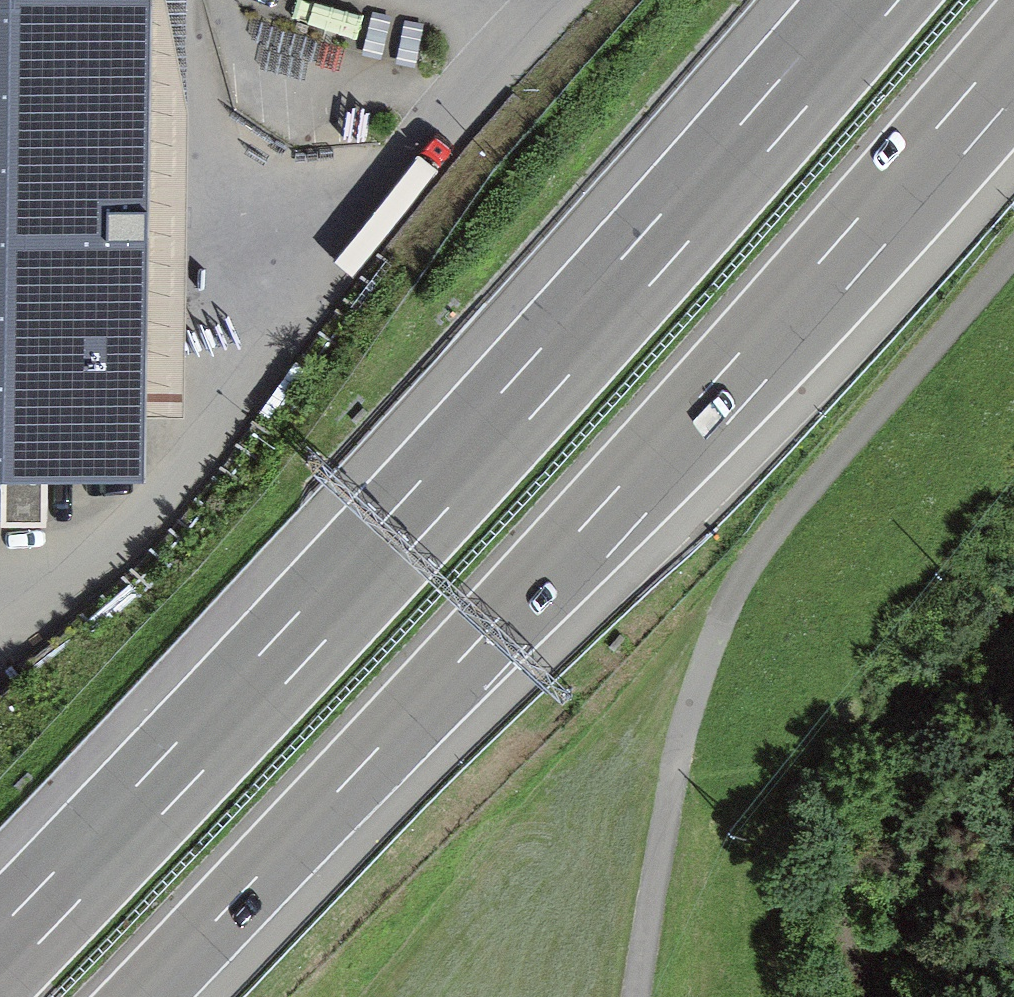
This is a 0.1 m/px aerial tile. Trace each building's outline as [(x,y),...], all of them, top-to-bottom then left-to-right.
[(142,475),(148,2),(0,3),(0,475),(142,475)]
